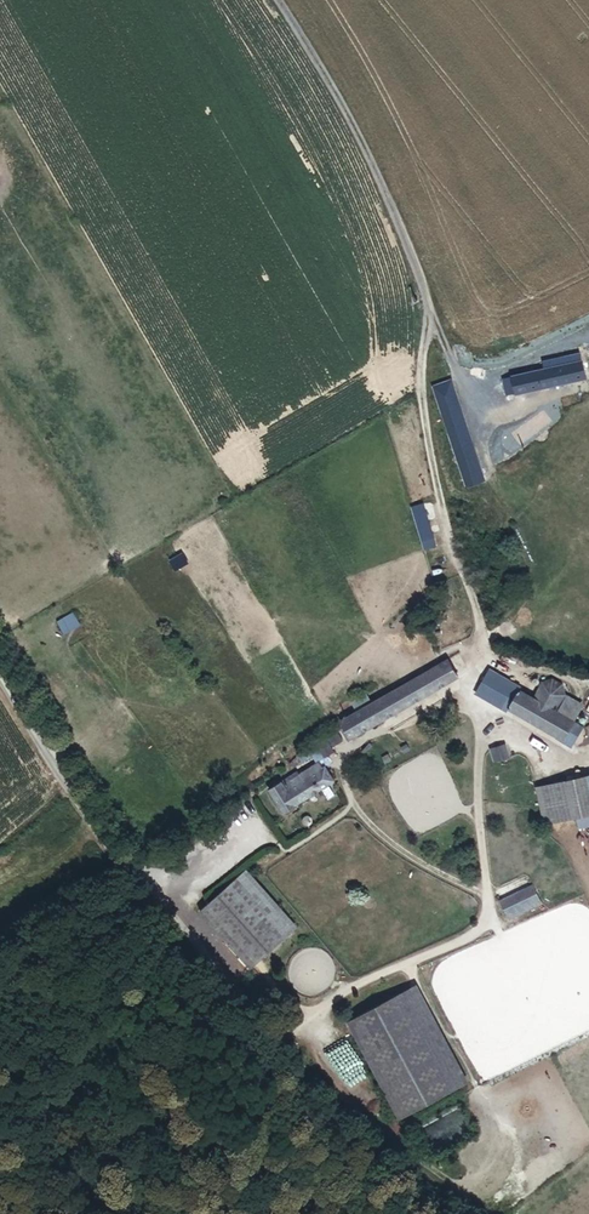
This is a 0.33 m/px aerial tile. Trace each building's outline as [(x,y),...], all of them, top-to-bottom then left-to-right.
[(500,381),(503,398),(587,382),(582,360),(579,360),(578,354),(540,361),(541,370),(509,376),(509,379),(500,381)] [(486,481),(454,381),(436,387),(467,487),(486,481)] [(64,634),(81,624),(74,611),(57,621),(64,634)] [(357,712),(339,722),(349,741),(460,678),(449,659),(372,703),(357,712)] [(507,713),(509,710),(521,688),(489,669),(475,693),(507,713)] [(545,680),(536,696),(577,721),(585,705),(568,695),(564,684),(553,678),(545,680)] [(536,696),(521,688),(509,710),(564,743),(577,721),(536,696)] [(351,702),(357,712),(372,703),(367,693),(351,702)] [(586,726),(577,721),(564,743),(564,744),(573,749),(586,726)] [(343,742),(338,732),(328,738),(333,747),(343,742)] [(329,755),(321,742),(308,749),(316,763),(329,755)] [(511,758),(506,744),(490,749),(495,763),(511,758)] [(295,773),(267,790),(283,815),(335,781),(325,766),(320,769),(317,763),(297,776),(295,773)] [(533,786),(541,824),(574,818),(576,830),(588,828),(588,795),(585,776),(533,786)] [(247,870),(200,908),(250,963),(295,926),(247,870)] [(533,884),(500,900),(504,908),(537,892),(533,884)] [(541,902),(537,893),(503,909),(508,919),(541,902)] [(417,983),(347,1020),(400,1117),(470,1080),(417,983)] [(462,1109),(422,1125),(432,1150),(472,1135),(462,1109)]
